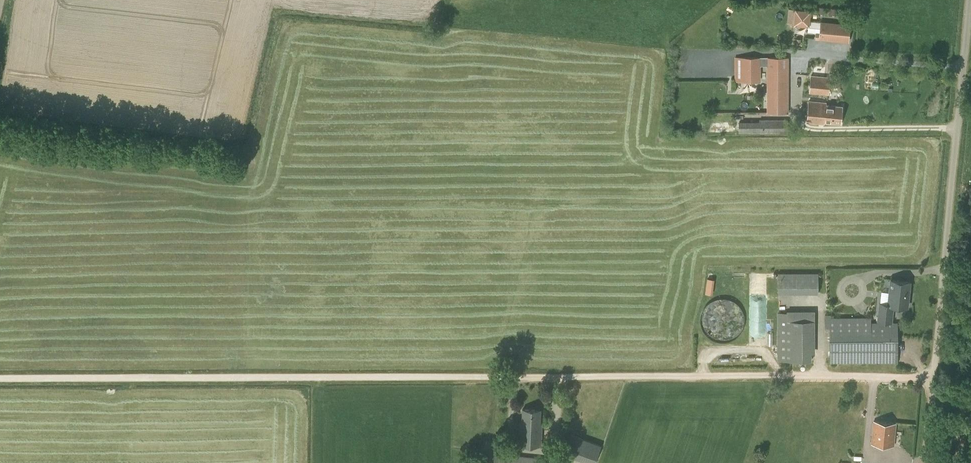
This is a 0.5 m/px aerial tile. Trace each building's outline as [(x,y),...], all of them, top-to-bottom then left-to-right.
[(811,10),(795,8),(793,24),(809,26),(811,10)] [(821,33),(820,40),(849,43),(851,27),(810,21),(808,32),(821,33)] [(761,65),(767,65),(767,113),(788,113),(789,58),(736,57),(735,81),(738,82),(738,85),(741,85),(741,81),(761,81),(761,65)] [(811,75),(809,93),(829,95),(830,77),(811,75)] [(809,100),(807,122),(819,123),(819,121),(841,123),(843,105),(826,103),(826,102),(809,100)] [(759,119),(759,121),(739,121),(739,133),(788,133),(788,119),(759,119)] [(819,272),(778,273),(778,293),(819,293),(819,272)] [(910,281),(891,279),(888,304),(907,307),(910,281)] [(701,314),(701,321),(702,328),(706,334),(712,339),(719,341),(726,341),(733,339),(738,335),(743,329),(744,322),(744,315),(741,308),(736,302),(730,299),(723,298),(715,299),(709,302),(704,308),(701,314)] [(879,305),(877,320),(891,321),(892,307),(879,305)] [(777,361),(812,361),(811,354),(815,354),(815,310),(787,310),(787,312),(783,312),(777,312),(777,361)] [(829,315),(829,363),(898,363),(898,321),(873,322),(873,315),(829,315)] [(523,409),(522,422),(521,422),(520,445),(541,446),(542,423),(540,423),(541,410),(523,409)] [(872,444),(893,446),(896,423),(874,421),(872,444)] [(589,462),(594,462),(601,445),(570,434),(563,453),(589,462)] [(546,458),(487,452),(485,462),(545,462),(546,458)]
